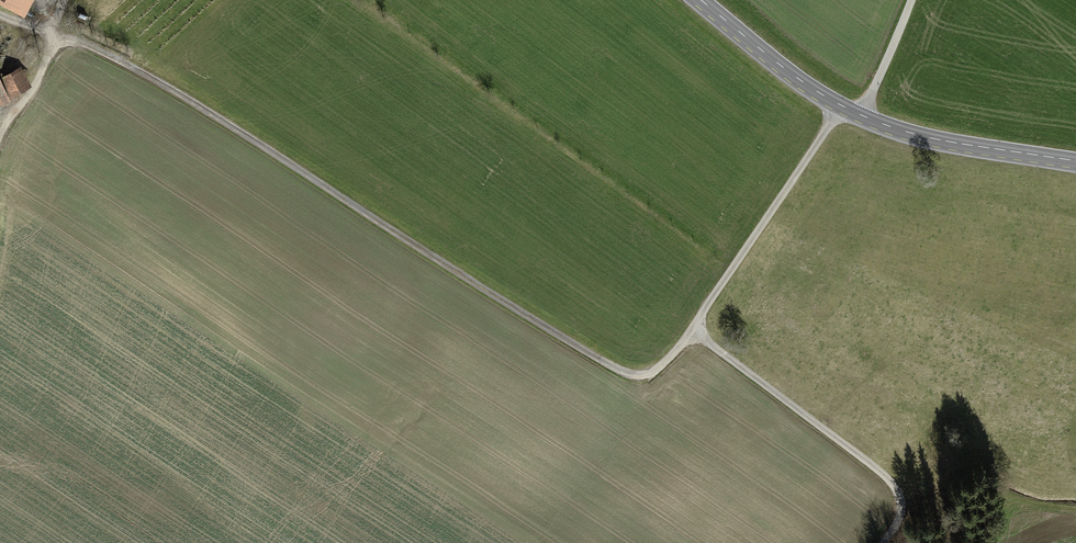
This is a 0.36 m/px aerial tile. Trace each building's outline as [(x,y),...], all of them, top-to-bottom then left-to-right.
[(16,11),(22,0),(0,0),(0,2),(16,11)] [(11,91),(12,93),(27,84),(19,70),(4,78),(1,73),(0,73),(0,96),(11,91)]
